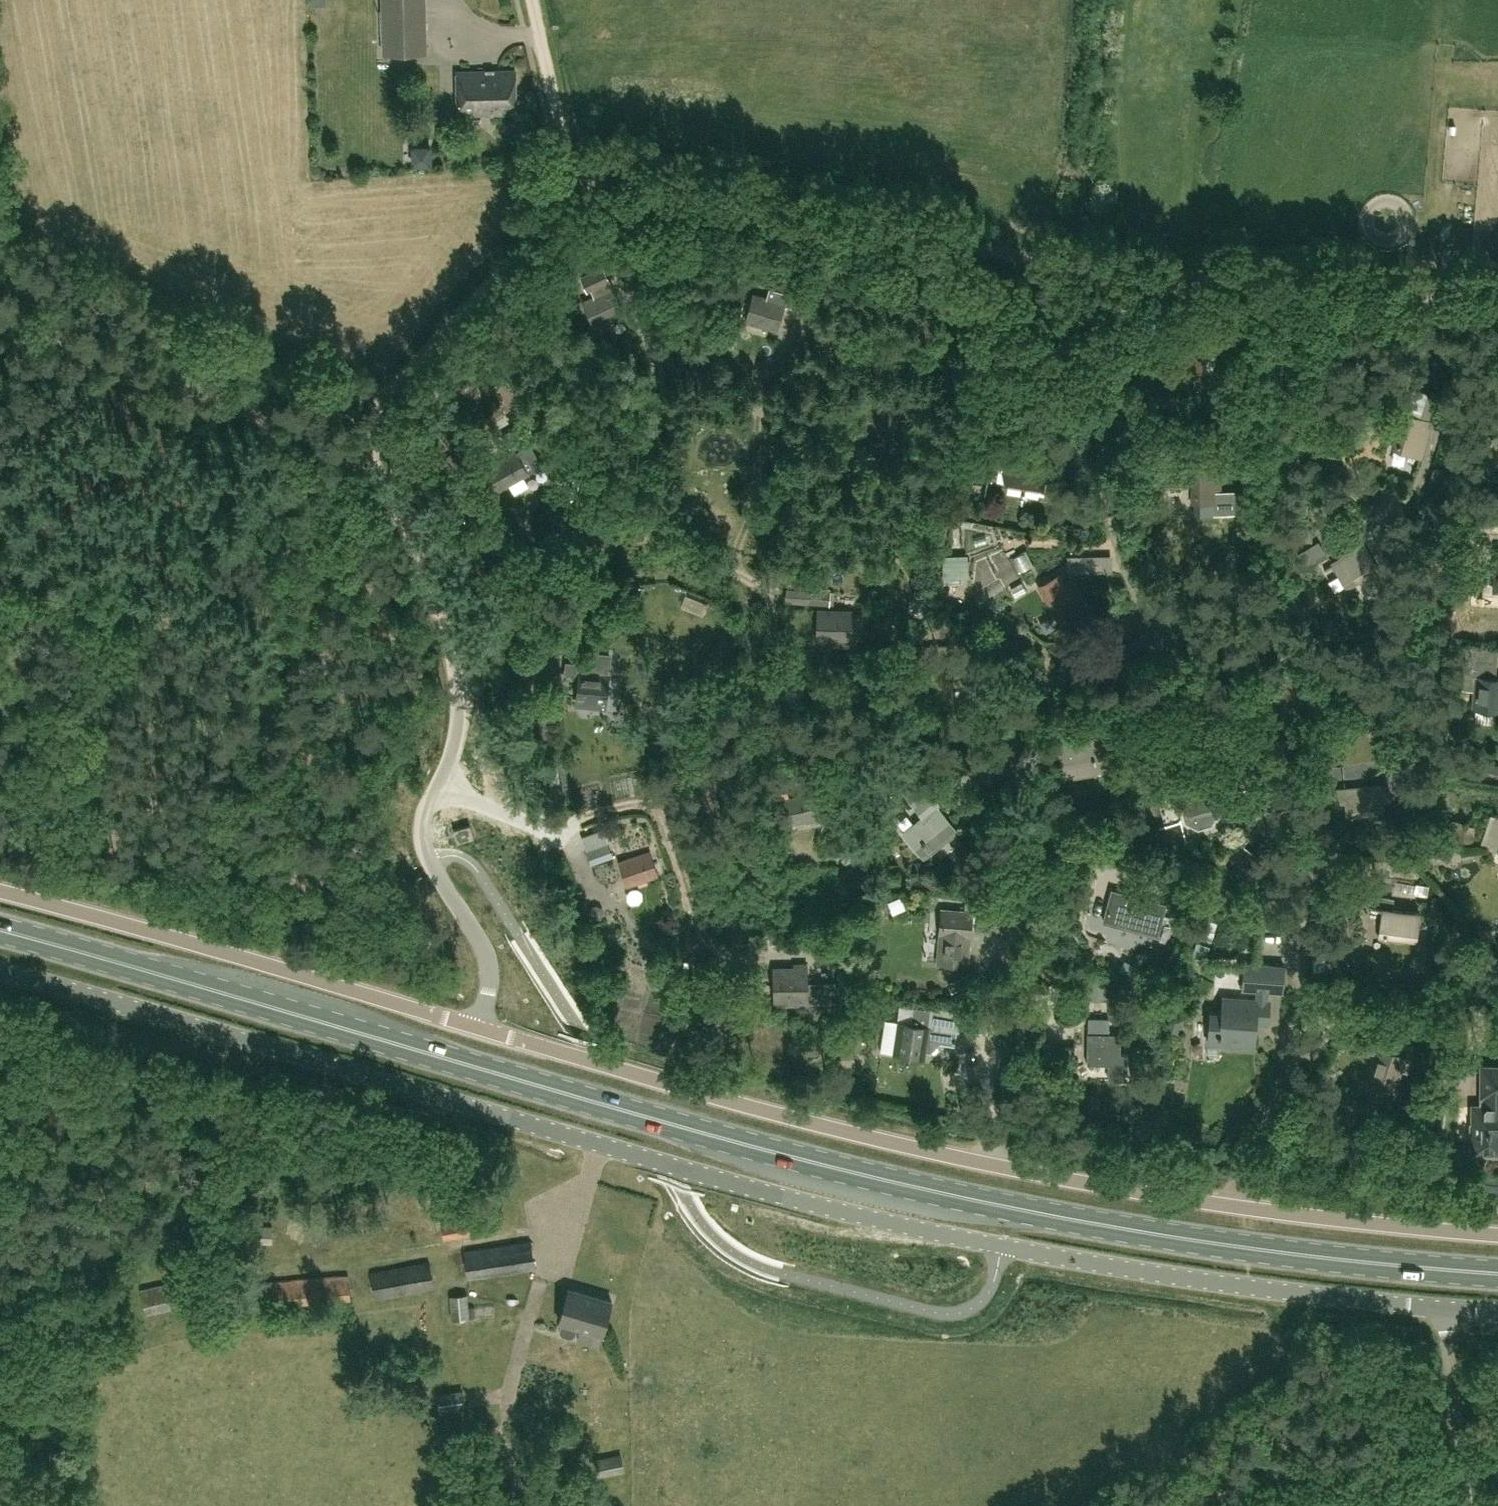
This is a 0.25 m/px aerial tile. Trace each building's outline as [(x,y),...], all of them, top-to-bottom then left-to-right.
[(425,51),(424,0),(384,0),(385,51),(425,51)] [(457,70),(458,114),(516,113),(515,69),(457,70)] [(609,280),(609,281),(602,267),(581,277),(588,291),(590,289),(593,296),(582,301),(593,326),(624,312),(609,280)] [(822,291),(810,288),(797,284),(794,294),(770,287),(768,297),(754,293),(746,319),(777,328),(784,303),(816,312),(822,291)] [(1107,332),(1110,316),(1097,314),(1095,330),(1107,332)] [(1170,345),(1167,373),(1214,379),(1220,329),(1208,327),(1205,349),(1170,345)] [(1127,353),(1116,351),(1114,365),(1126,367),(1127,353)] [(803,387),(784,373),(779,380),(798,394),(803,387)] [(494,384),(506,406),(519,399),(507,377),(494,384)] [(1412,388),(1411,394),(1404,418),(1403,418),(1394,450),(1421,457),(1436,401),(1438,395),(1412,388)] [(900,415),(870,402),(860,425),(890,438),(900,415)] [(510,448),(513,453),(484,469),(496,491),(509,484),(514,494),(530,485),(525,476),(528,474),(529,475),(542,466),(530,444),(527,445),(524,440),(525,440),(514,423),(500,431),(510,448)] [(477,441),(464,428),(453,438),(466,451),(477,441)] [(993,439),(971,436),(969,449),(991,453),(993,439)] [(993,454),(1008,457),(1011,443),(996,440),(993,454)] [(464,468),(452,452),(438,464),(451,479),(464,468)] [(1043,463),(1008,457),(1003,484),(1038,491),(1043,463)] [(1220,490),(1219,465),(1192,466),(1192,501),(1219,501),(1219,504),(1231,504),(1232,514),(1246,513),(1245,485),(1255,485),(1255,461),(1242,461),(1242,465),(1229,465),(1230,490),(1220,490)] [(1434,467),(1430,478),(1440,482),(1443,470),(1434,467)] [(1304,568),(1320,560),(1326,556),(1318,541),(1296,554),(1304,568)] [(1364,543),(1330,562),(1345,589),(1379,570),(1364,543)] [(1112,554),(1068,556),(1068,569),(1112,567),(1112,554)] [(942,557),(943,611),(958,611),(957,576),(968,576),(967,556),(942,557)] [(1024,592),(1028,584),(1032,586),(1039,572),(1025,565),(1014,587),(1024,592)] [(1083,605),(1064,571),(1039,585),(1058,618),(1083,605)] [(791,573),(790,584),(812,586),(813,575),(791,573)] [(1007,573),(986,579),(993,602),(1014,596),(1007,573)] [(807,603),(828,604),(829,589),(808,588),(807,603)] [(1295,615),(1312,605),(1302,588),(1285,598),(1295,615)] [(819,611),(818,636),(817,646),(850,647),(850,642),(851,642),(851,639),(862,639),(863,617),(851,617),(851,612),(819,611)] [(1057,628),(1051,616),(1039,622),(1045,634),(1057,628)] [(1051,632),(1058,645),(1069,639),(1063,626),(1051,632)] [(958,643),(924,645),(925,669),(959,667),(958,643)] [(580,676),(577,700),(605,703),(608,678),(607,678),(610,655),(591,653),(590,654),(580,653),(579,664),(573,663),(572,675),(580,676)] [(1474,707),(1497,709),(1497,678),(1494,678),(1496,662),(1464,660),(1462,690),(1475,691),(1474,707)] [(550,718),(534,719),(536,741),(552,739),(550,718)] [(1100,737),(1057,744),(1062,777),(1097,772),(1095,757),(1103,756),(1102,752),(1122,749),(1119,735),(1100,738),(1100,737)] [(1388,784),(1344,787),(1322,789),(1323,804),(1345,803),(1346,815),(1383,812),(1382,802),(1392,801),(1392,791),(1405,790),(1404,769),(1387,770),(1388,784)] [(1219,783),(1183,792),(1155,800),(1163,826),(1181,821),(1187,840),(1236,827),(1231,808),(1226,809),(1219,783)] [(810,793),(778,799),(783,824),(815,817),(810,793)] [(923,816),(903,832),(923,857),(956,830),(936,806),(938,804),(929,793),(914,805),(923,816)] [(1490,814),(1481,844),(1497,850),(1497,817),(1490,814)] [(1449,838),(1472,843),(1476,824),(1452,819),(1449,838)] [(460,841),(474,837),(470,825),(456,829),(460,841)] [(608,844),(609,843),(603,828),(581,836),(586,851),(588,851),(608,844)] [(1145,861),(1122,831),(1112,838),(1136,869),(1145,861)] [(608,844),(588,851),(592,863),(612,856),(612,855),(608,844)] [(1442,858),(1448,858),(1452,854),(1452,849),(1448,844),(1442,844),(1438,848),(1438,854),(1442,858)] [(650,851),(619,861),(627,884),(657,875),(650,851)] [(1427,895),(1429,885),(1416,883),(1414,893),(1427,895)] [(1112,889),(1103,920),(1157,935),(1166,904),(1112,889)] [(1392,911),(1394,897),(1372,895),(1370,906),(1381,908),(1378,938),(1415,941),(1418,913),(1392,911)] [(595,919),(601,918),(603,912),(602,906),(596,904),(590,905),(587,911),(589,917),(595,919)] [(942,908),(938,962),(967,964),(972,911),(942,908)] [(1198,937),(1211,941),(1218,922),(1205,918),(1198,937)] [(749,934),(745,929),(739,929),(734,933),(734,939),(738,944),(744,944),(749,940),(749,934)] [(1313,939),(1327,938),(1326,930),(1312,931),(1313,939)] [(1203,964),(1209,946),(1198,942),(1192,960),(1203,964)] [(1312,957),(1313,971),(1324,971),(1324,957),(1312,957)] [(712,977),(714,962),(697,959),(695,974),(712,977)] [(661,964),(650,960),(646,970),(658,974),(661,964)] [(1210,1010),(1208,1042),(1254,1045),(1255,1023),(1268,1024),(1270,999),(1268,999),(1268,990),(1282,991),(1284,965),(1245,962),(1242,989),(1256,990),(1255,998),(1223,995),(1222,1011),(1210,1010)] [(790,969),(774,969),(774,991),(787,991),(787,1001),(835,1001),(835,981),(807,981),(806,963),(794,964),(794,970),(790,970),(790,969)] [(1106,981),(1091,981),(1091,999),(1107,999),(1106,981)] [(893,1053),(922,1057),(923,1050),(929,1051),(930,1040),(952,1043),(954,1030),(926,1026),(928,1011),(911,1009),(909,1023),(897,1022),(893,1053)] [(1177,1033),(1181,1020),(1167,1016),(1163,1029),(1177,1033)] [(1088,1033),(1087,1033),(1087,1064),(1109,1064),(1109,1079),(1127,1079),(1127,1052),(1120,1052),(1120,1033),(1108,1033),(1108,1018),(1088,1018),(1088,1033)] [(1421,1039),(1401,1032),(1396,1045),(1408,1049),(1405,1056),(1415,1059),(1421,1039)] [(1074,1057),(1074,1045),(1057,1044),(1057,1058),(1074,1057)] [(1366,1083),(1393,1092),(1399,1072),(1413,1076),(1418,1061),(1415,1059),(1405,1056),(1378,1047),(1366,1083)] [(840,1066),(854,1064),(854,1063),(852,1048),(838,1050),(840,1066)] [(1480,1065),(1480,1104),(1471,1104),(1471,1153),(1497,1153),(1497,1065),(1480,1065)] [(468,1215),(440,1220),(444,1238),(472,1232),(468,1215)] [(251,1223),(250,1241),(272,1243),(273,1224),(251,1223)] [(533,1265),(529,1240),(465,1250),(469,1275),(533,1265)] [(428,1260),(371,1271),(376,1296),(432,1285),(428,1260)] [(346,1273),(267,1281),(269,1306),(349,1298),(346,1273)] [(162,1287),(141,1291),(146,1311),(175,1304),(170,1283),(162,1285),(162,1287)] [(603,1332),(612,1299),(568,1287),(559,1320),(562,1321),(560,1329),(562,1334),(571,1336),(575,1334),(578,1325),(603,1332)] [(470,1318),(467,1293),(449,1295),(451,1320),(470,1318)] [(437,1393),(440,1411),(463,1407),(461,1390),(437,1393)] [(596,1460),(599,1474),(623,1469),(620,1454),(596,1460)]
